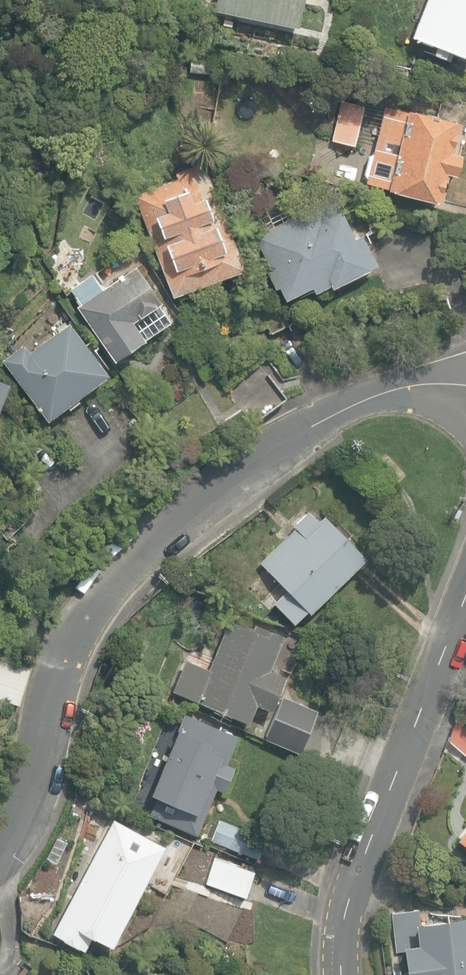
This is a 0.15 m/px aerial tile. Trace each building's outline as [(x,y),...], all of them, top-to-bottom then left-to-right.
[(297,28),(303,0),(216,0),(213,11),(297,28)] [(465,58),(465,0),(425,0),(411,36),(465,58)] [(331,140),(352,145),(362,98),(341,94),(331,140)] [(365,182),(438,203),(446,173),(454,175),(459,155),(450,152),(456,132),(457,126),(386,107),(379,132),(373,153),(368,155),(363,173),(366,178),(365,182)] [(134,194),(172,296),(243,270),(205,168),(201,169),(199,164),(175,172),(177,178),(134,194)] [(279,287),(284,299),(310,285),(314,293),(330,285),(331,287),(355,275),(376,265),(360,234),(355,237),(354,237),(341,211),(339,212),(333,199),(313,208),(313,207),(254,237),(270,269),(266,271),(275,289),(279,287)] [(75,305),(114,360),(168,322),(156,306),(161,302),(134,264),(101,287),(91,273),(69,289),(75,298),(73,300),(76,304),(75,305)] [(0,360),(47,421),(106,376),(67,324),(28,353),(21,344),(0,360)] [(224,388),(249,424),(283,400),(258,364),(224,388)] [(9,383),(0,379),(0,407),(9,383)] [(395,479),(403,472),(389,457),(382,464),(395,479)] [(272,601),(292,622),(305,610),(308,612),(355,566),(365,557),(355,547),(323,515),(317,520),(307,509),(292,524),(294,526),(259,561),(285,588),(272,601)] [(172,690),(248,722),(256,703),(270,709),(284,674),(270,669),(285,634),(254,621),(251,629),(228,619),(208,667),(185,657),(172,690)] [(142,810),(196,834),(215,787),(223,790),(234,764),(227,761),(238,734),(183,711),(160,766),(149,762),(143,776),(154,781),(142,810)] [(271,732),(301,744),(308,727),(279,715),(271,732)] [(465,759),(465,730),(456,721),(447,744),(465,759)] [(52,931),(83,948),(91,933),(111,944),(147,877),(136,871),(153,838),(112,817),(52,931)] [(214,842),(257,859),(265,838),(222,821),(214,842)] [(205,882),(245,896),(255,869),(215,856),(205,882)] [(418,921),(417,909),(390,912),(395,951),(403,950),(406,974),(465,974),(465,915),(418,921)]
